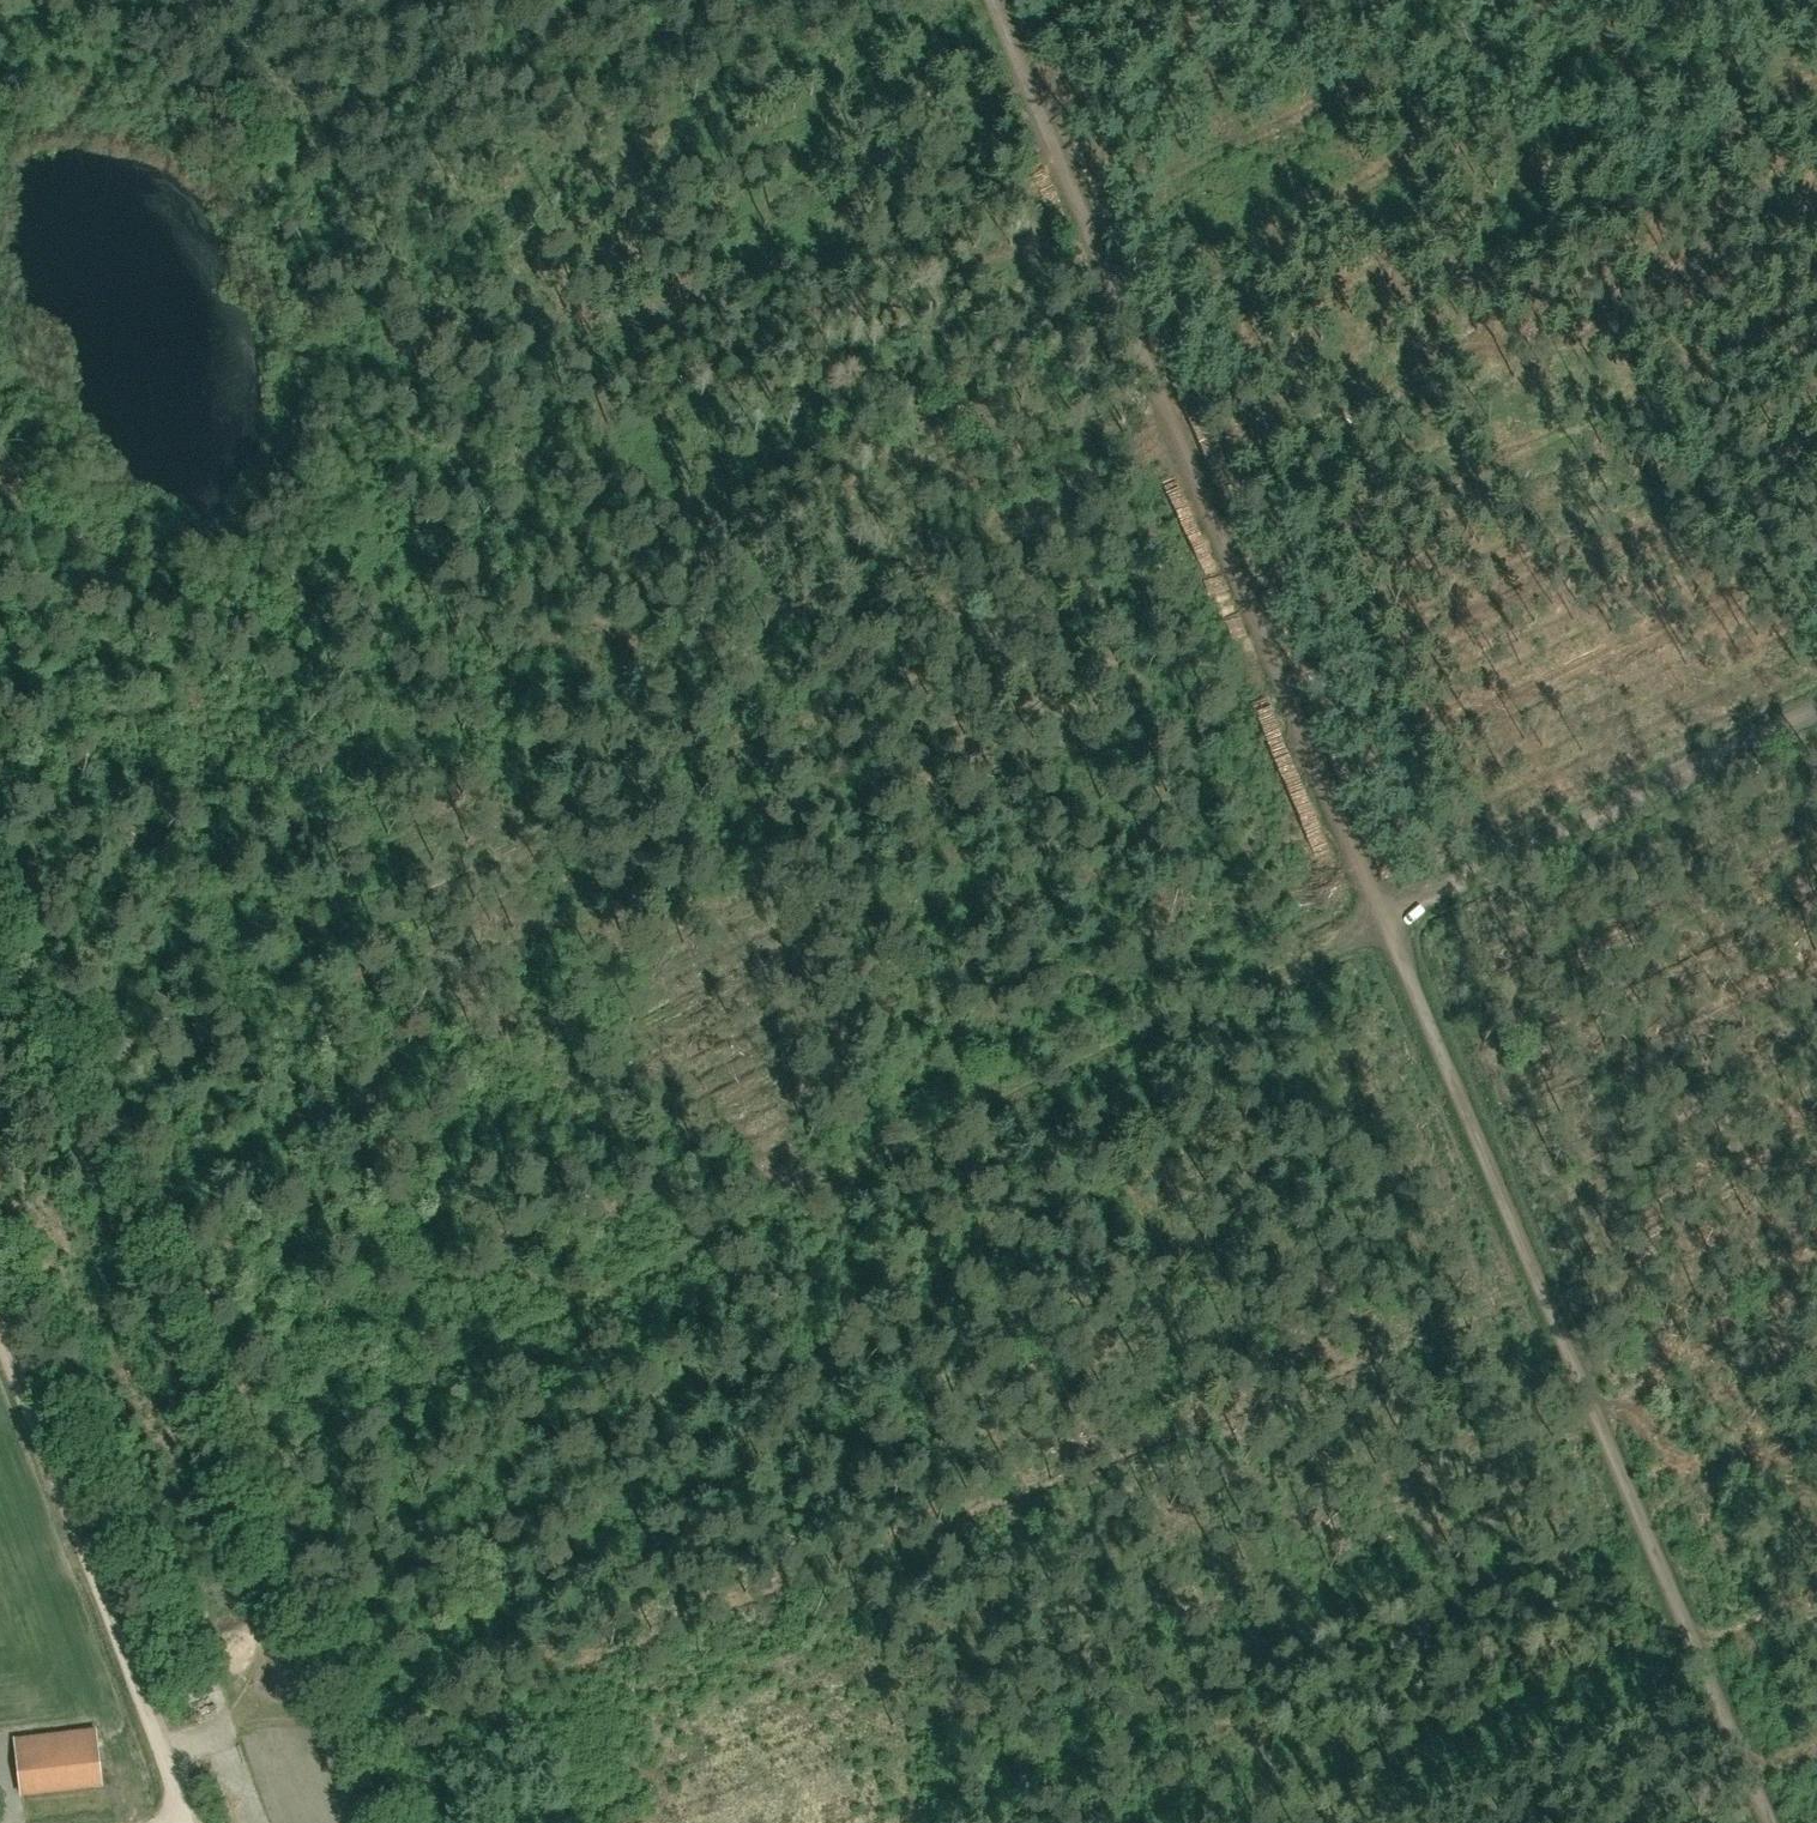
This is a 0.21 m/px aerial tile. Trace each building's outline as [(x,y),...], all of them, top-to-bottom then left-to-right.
[(21,1795),(101,1786),(95,1732),(15,1741),(21,1795)]
